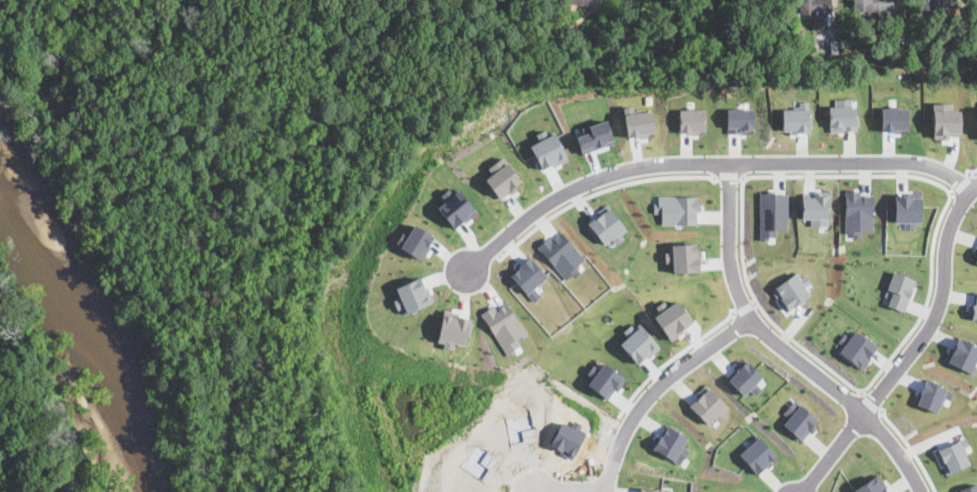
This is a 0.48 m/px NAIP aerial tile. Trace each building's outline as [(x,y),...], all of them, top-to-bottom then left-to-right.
[(798,14),(798,0),(830,0),(830,14),(829,14),(829,25),(826,25),(826,28),(813,28),(813,14),(798,14)] [(854,13),(853,0),(893,0),(894,12),(867,12),(854,13)] [(918,10),(918,0),(954,0),(954,10),(926,10),(918,10)] [(839,55),(831,55),(831,41),(839,41),(839,55)] [(800,66),(790,67),(789,60),(799,59),(800,66)] [(830,131),(855,130),(855,98),(829,99),(830,131)] [(654,133),(651,110),(632,112),(631,105),(623,106),(627,136),(654,133)] [(808,131),(808,105),(781,105),(782,132),(808,131)] [(880,130),(906,130),(906,106),(880,107),(880,130)] [(704,108),(679,108),(678,131),(704,132),(704,108)] [(726,131),(753,131),(753,108),(726,108),(726,131)] [(613,142),(606,119),(586,124),(588,132),(576,135),(581,152),(613,142)] [(566,157),(553,131),(527,145),(540,171),(566,157)] [(491,173),(483,178),(498,198),(521,180),(501,155),(486,167),(491,173)] [(453,228),(476,211),(458,188),(435,206),(453,228)] [(828,189),(812,188),(812,193),(801,192),(800,218),(809,218),(809,225),(827,225),(828,189)] [(844,236),(861,235),(861,230),(872,229),(871,193),(857,194),(857,188),(843,189),(844,236)] [(759,191),(758,238),(775,238),(775,228),(786,229),(786,191),(759,191)] [(921,193),(894,192),(893,222),(904,222),(903,228),(913,229),(913,221),(920,222),(921,193)] [(697,195),(654,195),(654,212),(660,212),(660,223),(696,224),(697,195)] [(602,244),(611,237),(616,244),(623,237),(621,234),(626,229),(608,204),(585,221),(602,244)] [(394,244),(420,257),(432,233),(411,223),(405,234),(399,232),(394,244)] [(566,279),(572,274),(574,277),(580,271),(575,265),(584,257),(561,231),(550,240),(547,236),(536,246),(566,279)] [(663,251),(664,262),(671,261),(671,273),(699,270),(698,258),(701,258),(700,249),(696,249),(695,242),(668,244),(668,251),(663,251)] [(533,301),(540,294),(533,287),(547,275),(529,256),(509,274),(533,301)] [(770,290),(786,311),(810,293),(806,286),(811,282),(805,274),(801,277),(797,270),(770,290)] [(915,278),(892,271),(884,295),(888,296),(885,305),(904,311),(915,278)] [(398,297),(394,299),(400,314),(431,301),(420,275),(394,287),(398,297)] [(973,291),(969,318),(976,319),(976,292),(973,291)] [(668,339),(692,323),(676,299),(667,306),(662,300),(655,305),(659,311),(653,315),(668,339)] [(506,354),(520,345),(517,340),(527,334),(506,301),(496,307),(493,304),(480,312),(506,354)] [(453,342),(465,344),(469,315),(441,311),(436,344),(452,346),(453,342)] [(622,330),(627,336),(618,343),(638,364),(659,345),(638,322),(633,327),(630,324),(622,330)] [(842,334),(837,341),(843,344),(837,352),(862,368),(877,344),(853,330),(848,338),(842,334)] [(970,372),(976,357),(976,345),(956,335),(945,360),(970,372)] [(756,382),(762,376),(745,358),(725,376),(742,394),(749,388),(754,394),(761,388),(756,382)] [(586,383),(607,399),(624,378),(603,361),(598,368),(592,364),(586,373),(592,376),(586,383)] [(936,412),(943,396),(950,399),(953,390),(924,378),(913,402),(936,412)] [(688,405),(706,424),(714,417),(720,422),(726,415),(723,412),(729,407),(708,385),(688,405)] [(781,425),(801,441),(819,419),(794,398),(782,412),(788,417),(781,425)] [(682,444),(687,436),(665,425),(660,435),(656,432),(649,446),(680,463),(688,448),(682,444)] [(755,473),(775,455),(758,435),(737,454),(755,473)] [(945,474),(969,464),(959,439),(935,449),(945,474)] [(856,491),(888,491),(878,473),(853,487),(856,491)] [(955,491),(976,491),(976,482),(954,489),(955,491)]
